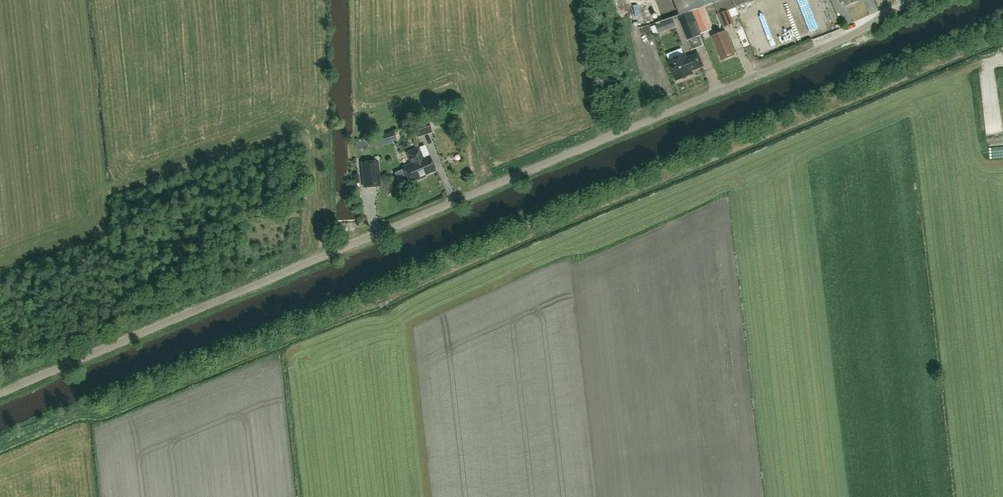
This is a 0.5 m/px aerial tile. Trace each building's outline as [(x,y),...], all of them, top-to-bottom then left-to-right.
[(714,4),(718,14),(728,10),(752,0),(674,0),(681,17),(684,24),(693,20),(690,13),(714,4)] [(728,10),(718,14),(724,27),(733,23),(728,10)] [(706,12),(696,16),(700,27),(710,23),(706,12)] [(666,16),(657,20),(660,28),(669,25),(666,16)] [(693,20),(684,24),(681,25),(688,40),(699,35),(693,20)] [(721,58),(734,53),(725,30),(712,36),(721,58)] [(670,65),(676,81),(692,74),(690,71),(702,66),(697,54),(685,59),(684,55),(676,58),(678,62),(670,65)] [(426,125),(416,127),(417,133),(427,131),(426,125)] [(387,134),(390,143),(397,141),(394,131),(387,134)] [(420,145),(424,156),(430,154),(425,143),(420,145)] [(407,176),(410,182),(420,178),(420,177),(435,170),(434,169),(436,168),(433,162),(432,163),(429,156),(423,159),(419,148),(407,153),(412,163),(403,167),(405,170),(403,170),(405,176),(407,176)] [(378,161),(362,162),(364,186),(380,185),(378,161)]
